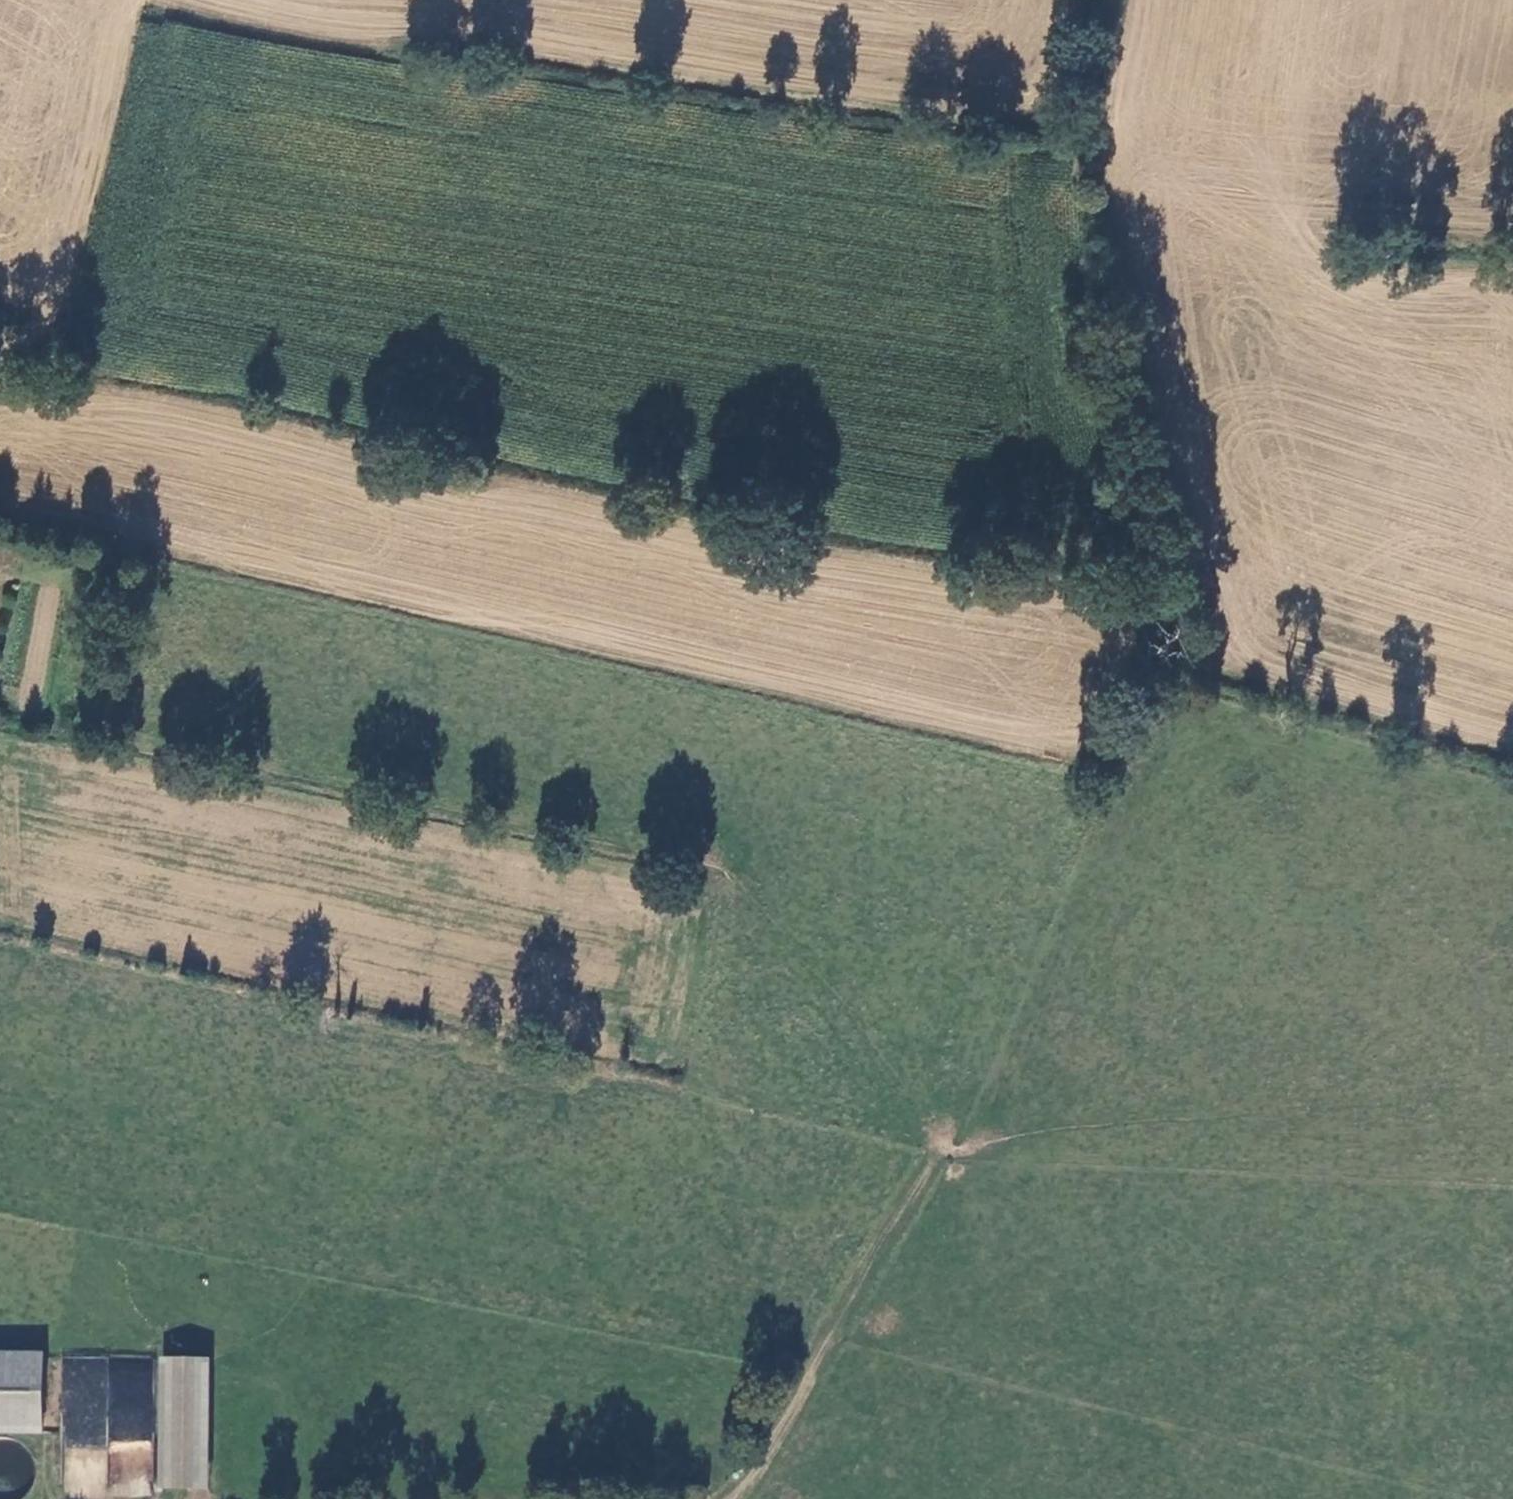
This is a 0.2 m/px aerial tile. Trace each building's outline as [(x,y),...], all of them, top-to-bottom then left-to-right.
[(32,1355),(0,1355),(0,1435),(31,1435),(32,1355)] [(149,1492),(205,1491),(202,1360),(147,1361),(149,1492)]
